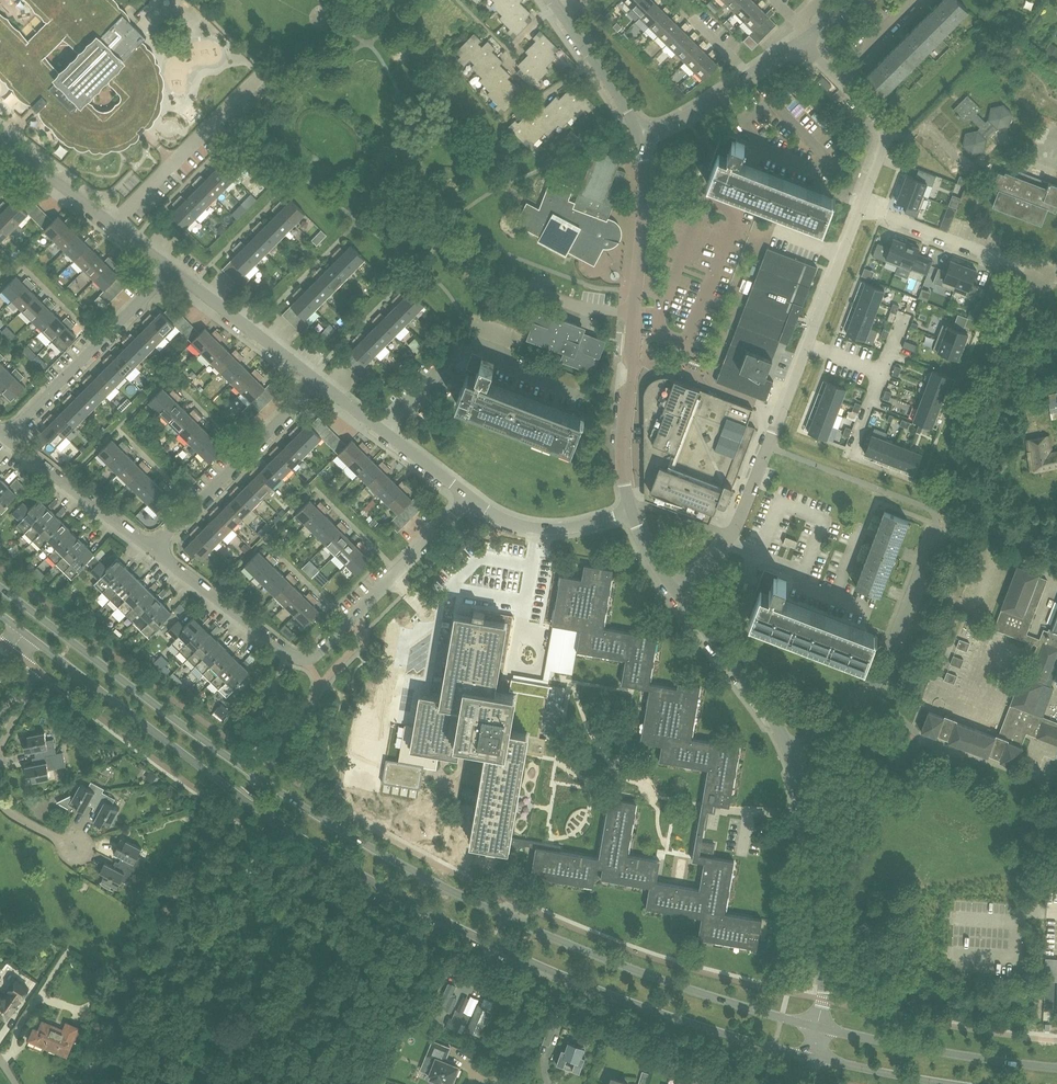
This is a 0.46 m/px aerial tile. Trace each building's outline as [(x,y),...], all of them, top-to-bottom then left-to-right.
[(148,41),(126,19),(125,19),(106,0),(100,0),(32,0),(33,0),(31,2),(37,8),(38,6),(55,23),(28,50),(0,22),(0,76),(76,151),(78,149),(79,149),(80,149),(81,149),(82,150),(85,151),(87,151),(89,152),(91,152),(92,152),(93,152),(95,153),(96,153),(97,153),(99,153),(100,153),(101,153),(102,153),(104,153),(106,153),(107,152),(109,152),(110,152),(112,152),(113,151),(114,151),(116,151),(118,150),(121,149),(124,148),(125,147),(128,146),(129,145),(130,144),(133,142),(136,141),(137,139),(139,138),(141,136),(142,135),(143,134),(144,133),(145,132),(146,130),(147,129),(148,127),(150,125),(151,123),(152,122),(153,120),(154,117),(154,116),(155,114),(156,112),(156,110),(157,108),(157,106),(157,105),(158,104),(158,102),(158,101),(158,100),(158,99),(158,98),(158,96),(158,95),(158,94),(158,91),(158,89),(158,87),(158,86),(157,84),(157,83),(157,82),(156,80),(156,79),(155,77),(155,75),(154,74),(154,72),(153,71),(152,70),(152,69),(152,68),(151,67),(150,66),(150,64),(149,63),(148,62),(147,60),(146,60),(146,59),(145,58),(144,57),(143,56),(142,55),(141,54),(140,53),(139,52),(138,51),(148,41)] [(495,1),(492,4),(498,10),(508,0),(493,0),(495,1)] [(498,10),(503,15),(500,18),(506,24),(519,10),(516,6),(520,2),(522,0),(508,0),(498,10)] [(632,8),(641,17),(655,2),(653,1),(653,0),(640,0),(632,8)] [(662,9),(657,4),(662,0),(654,0),(653,1),(655,2),(641,17),(650,26),(664,11),(662,9)] [(726,3),(735,12),(747,0),(729,0),(726,3)] [(757,4),(753,0),(747,0),(735,12),(744,20),(759,6),(757,4)] [(761,8),(766,3),(763,0),(761,0),(757,4),(759,6),(744,20),(753,30),(754,29),(758,25),(763,20),(767,15),(769,17),(775,12),(771,8),(766,13),(761,8)] [(953,25),(968,10),(958,0),(942,0),(922,20),(940,38),(953,25)] [(662,9),(664,11),(650,26),(659,35),(673,20),(671,18),(666,13),(672,8),(668,4),(662,9)] [(519,10),(506,24),(510,28),(508,31),(512,36),(514,38),(532,20),(532,19),(527,24),(524,20),(528,16),(531,13),(524,5),(519,10)] [(610,21),(615,17),(610,12),(606,16),(610,21)] [(677,13),(671,18),(673,20),(659,35),(668,44),(682,29),(680,27),(675,23),(681,17),(677,13)] [(772,29),(776,24),(769,17),(767,15),(763,20),(772,29)] [(767,34),(772,29),(763,20),(758,25),(767,34)] [(912,66),(913,65),(940,38),(922,20),(894,48),(912,66)] [(613,26),(618,32),(622,27),(617,22),(613,26)] [(686,22),(680,27),(682,29),(668,44),(677,53),(691,38),(689,36),(684,31),(690,26),(686,22)] [(763,38),(767,34),(758,25),(754,29),(763,38)] [(754,29),(753,30),(749,34),(758,43),(763,38),(754,29)] [(540,30),(533,37),(536,40),(540,45),(536,48),(551,62),(557,56),(554,53),(558,48),(540,30)] [(694,31),(689,36),(691,38),(677,53),(686,62),(700,47),(698,45),(693,40),(699,35),(694,31)] [(474,33),(457,51),(461,56),(458,59),(464,65),(470,59),(478,51),(474,47),(481,40),(474,33)] [(749,34),(744,40),(752,49),(758,43),(749,34)] [(703,40),(698,45),(700,47),(686,62),(695,71),(709,56),(707,54),(702,49),(708,44),(703,40)] [(470,59),(475,63),(472,66),(478,73),(496,55),(492,51),(495,48),(488,41),(478,51),(470,59)] [(1051,43),(1044,55),(1054,61),(1056,56),(1056,47),(1051,43)] [(532,44),(525,51),(528,54),(533,58),(529,62),(543,76),(549,69),(546,67),(551,62),(536,48),(532,44)] [(894,48),(868,74),(866,76),(884,94),(912,66),(894,48)] [(713,49),(707,54),(709,56),(695,71),(704,80),(718,66),(720,67),(725,61),(722,58),(716,63),(711,58),(717,53),(713,49)] [(478,73),(483,77),(480,80),(486,86),(504,68),(500,65),(503,62),(496,55),(478,73)] [(517,71),(517,72),(535,90),(541,83),(538,80),(543,76),(529,62),(525,58),(518,65),(521,68),(525,72),(521,76),(517,71)] [(1020,80),(1018,64),(1004,65),(1004,68),(1005,68),(1006,81),(1020,80)] [(570,65),(563,69),(567,74),(573,70),(570,65)] [(486,86),(490,91),(487,94),(493,100),(512,82),(508,78),(511,75),(504,68),(486,86)] [(1006,81),(1005,68),(1004,68),(991,70),(993,83),(1006,81)] [(235,79),(228,85),(234,92),(241,87),(235,79)] [(1022,93),(1020,80),(1006,81),(1008,95),(1022,93)] [(1008,95),(1006,81),(993,83),(995,99),(1009,98),(1008,95)] [(516,92),(519,89),(512,82),(493,100),(498,104),(495,107),(502,114),(520,95),(516,92)] [(260,104),(272,92),(268,89),(257,101),(260,104)] [(985,110),(972,98),(960,112),(973,123),(985,110)] [(1009,108),(996,107),(996,127),(1015,128),(1016,114),(1009,113),(1009,108)] [(516,120),(509,127),(527,145),(531,140),(534,143),(540,137),(526,123),(523,126),(518,122),(516,120)] [(992,136),(991,122),(977,124),(979,138),(992,136)] [(979,138),(977,124),(961,126),(963,140),(965,140),(965,139),(979,138)] [(710,166),(713,168),(708,182),(823,226),(834,198),(738,162),(745,144),(737,141),(738,137),(723,132),(710,166)] [(997,149),(995,135),(992,136),(979,138),(980,151),(997,149)] [(980,151),(979,138),(965,139),(965,140),(967,153),(980,151)] [(613,220),(608,218),(626,172),(617,169),(621,158),(596,148),(575,203),(568,200),(573,187),(551,179),(539,209),(527,202),(516,223),(541,236),(540,238),(543,241),(548,245),(551,247),(552,248),(554,249),(564,252),(566,252),(567,252),(568,250),(594,264),(605,244),(604,243),(605,238),(620,242),(620,241),(619,241),(620,239),(621,234),(621,233),(621,231),(621,230),(620,229),(620,227),(619,225),(618,224),(614,221),(613,220)] [(231,154),(226,160),(221,155),(216,160),(235,178),(245,167),(231,154)] [(217,168),(211,174),(225,188),(235,178),(216,160),(213,164),(217,168)] [(211,174),(206,180),(201,175),(197,179),(216,198),(225,188),(211,174)] [(903,180),(900,187),(922,196),(927,183),(907,175),(904,181),(903,180)] [(978,183),(974,181),(960,176),(958,183),(976,190),(978,183)] [(198,188),(192,194),(206,208),(216,198),(197,179),(193,184),(198,188)] [(1050,186),(1041,196),(1056,211),(1056,193),(1050,186)] [(922,196),(900,187),(898,195),(899,195),(897,201),(920,210),(925,196),(922,196)] [(25,192),(16,201),(21,206),(30,197),(25,192)] [(192,194),(186,200),(181,195),(177,199),(196,217),(206,208),(192,194)] [(1003,230),(1013,204),(993,196),(988,208),(995,210),(989,224),(1003,230)] [(35,202),(30,197),(21,206),(26,210),(35,202)] [(178,208),(172,214),(177,219),(181,223),(186,228),(196,217),(177,199),(173,203),(178,208)] [(241,204),(247,210),(252,205),(246,199),(241,204)] [(291,199),(285,205),(281,200),(276,205),(295,224),(305,213),(291,199)] [(9,206),(4,201),(0,205),(19,224),(29,214),(26,210),(21,206),(16,201),(15,200),(9,206)] [(26,210),(29,214),(30,215),(39,206),(35,202),(26,210)] [(1027,227),(1033,212),(1013,204),(1003,230),(1017,235),(1021,224),(1027,227)] [(0,214),(0,225),(9,234),(19,224),(0,205),(0,214)] [(277,214),(271,220),(285,233),(295,224),(276,205),(272,209),(277,214)] [(30,215),(31,215),(35,220),(44,211),(39,206),(30,215)] [(35,220),(40,224),(49,216),(44,211),(35,220)] [(172,214),(163,223),(168,228),(177,219),(172,214)] [(945,214),(939,228),(947,231),(953,218),(945,214)] [(40,224),(45,230),(54,221),(49,216),(40,224)] [(59,216),(54,221),(45,230),(55,240),(74,221),(69,216),(65,221),(59,216)] [(168,228),(172,232),(181,223),(177,219),(168,228)] [(271,220),(266,225),(261,220),(257,225),(275,243),(285,233),(271,220)] [(55,240),(65,250),(79,236),(73,230),(78,225),(74,221),(55,240)] [(172,232),(177,237),(186,228),(181,223),(172,232)] [(218,231),(222,234),(227,229),(222,224),(218,227),(218,231)] [(9,234),(0,225),(0,243),(9,234)] [(257,234),(252,239),(266,253),(275,243),(257,225),(253,229),(257,234)] [(182,242),(191,233),(186,228),(177,237),(182,242)] [(25,242),(28,245),(34,240),(30,236),(25,242)] [(65,250),(75,260),(94,241),(89,236),(84,241),(79,236),(65,250)] [(899,240),(894,238),(889,252),(885,261),(898,266),(907,241),(900,239),(899,240)] [(252,239),(246,245),(241,241),(237,245),(256,263),(266,253),(252,239)] [(75,260),(85,269),(99,255),(93,250),(98,245),(94,241),(75,260)] [(914,262),(919,247),(914,245),(914,244),(907,241),(898,266),(910,271),(914,262)] [(246,273),(256,263),(237,245),(233,249),(237,254),(232,260),(236,264),(241,269),(246,273)] [(365,259),(350,245),(345,251),(340,246),(336,251),(355,269),(365,259)] [(599,269),(607,272),(616,251),(608,248),(599,269)] [(750,294),(743,312),(747,323),(746,327),(788,343),(803,305),(807,294),(817,266),(768,248),(750,294)] [(336,259),(331,265),(345,279),(355,269),(336,251),(332,255),(336,259)] [(825,267),(829,257),(814,251),(810,261),(825,267)] [(85,269),(95,279),(114,260),(109,256),(104,261),(99,255),(85,269)] [(925,257),(919,272),(927,275),(933,260),(925,257)] [(119,275),(113,270),(118,265),(114,260),(95,279),(105,289),(110,285),(114,280),(119,275)] [(232,260),(223,268),(227,273),(236,264),(232,260)] [(957,262),(951,260),(941,285),(954,290),(964,263),(957,261),(957,262)] [(964,263),(954,290),(973,297),(978,285),(971,283),(977,269),(971,267),(972,266),(964,263)] [(227,273),(232,278),(241,269),(236,264),(227,273)] [(331,265),(325,271),(321,266),(317,270),(335,289),(345,279),(331,265)] [(246,273),(241,269),(232,278),(237,283),(246,273)] [(317,279),(311,285),(325,299),(335,289),(317,270),(313,275),(317,279)] [(133,279),(124,271),(119,275),(128,284),(133,279)] [(241,288),(250,278),(246,273),(237,283),(241,288)] [(123,289),(128,284),(119,275),(114,280),(123,289)] [(3,290),(13,300),(32,281),(27,277),(22,282),(17,276),(3,290)] [(119,294),(123,289),(114,280),(110,285),(119,294)] [(13,300),(23,310),(37,296),(31,290),(36,286),(32,281),(13,300)] [(865,283),(860,295),(880,303),(885,290),(865,283)] [(110,285),(105,289),(114,298),(119,294),(110,285)] [(311,285),(306,290),(301,286),(297,290),(316,308),(325,299),(311,285)] [(105,289),(100,295),(109,304),(114,298),(105,289)] [(296,300),(292,305),(296,310),(301,314),(305,319),(316,308),(297,290),(292,295),(296,300)] [(425,304),(410,291),(405,296),(400,292),(396,296),(414,315),(425,304)] [(95,300),(104,309),(109,304),(100,295),(95,300)] [(860,295),(856,307),(875,315),(880,303),(860,295)] [(23,310),(33,320),(51,301),(47,297),(42,302),(37,296),(23,310)] [(396,305),(391,311),(405,325),(414,315),(396,296),(391,300),(396,305)] [(33,320),(43,330),(57,316),(51,310),(56,305),(51,301),(33,320)] [(479,314),(484,316),(489,305),(483,303),(479,314)] [(172,304),(163,313),(168,318),(177,309),(172,304)] [(289,307),(282,314),(287,319),(296,310),(292,305),(289,307)] [(494,307),(489,305),(484,316),(490,318),(494,307)] [(499,309),(494,307),(490,318),(495,320),(499,309)] [(856,307),(851,320),(870,327),(875,315),(856,307)] [(968,318),(975,320),(979,310),(971,307),(967,317),(968,318)] [(181,314),(177,309),(168,318),(172,323),(181,314)] [(495,320),(500,322),(505,311),(499,309),(495,320)] [(287,319),(292,323),(301,314),(296,310),(287,319)] [(582,332),(584,327),(539,310),(528,337),(565,351),(562,360),(578,366),(579,363),(594,368),(604,341),(582,332)] [(161,311),(155,317),(151,313),(147,317),(165,335),(175,325),(172,323),(168,318),(163,313),(161,311)] [(391,311),(385,316),(381,312),(376,316),(395,335),(405,325),(391,311)] [(510,313),(505,311),(500,322),(506,324),(510,313)] [(515,315),(510,313),(506,324),(511,326),(515,315)] [(175,325),(177,327),(186,318),(181,314),(172,323),(175,325)] [(306,319),(305,319),(301,314),(292,323),(297,328),(306,319)] [(953,325),(964,329),(968,318),(967,317),(958,314),(953,325)] [(511,326),(516,328),(520,317),(515,315),(511,326)] [(43,330),(52,339),(71,321),(67,316),(62,321),(57,316),(43,330)] [(377,325),(371,330),(385,344),(395,335),(376,316),(372,321),(377,325)] [(147,326),(141,332),(155,345),(165,335),(147,317),(142,321),(147,326)] [(526,319),(520,317),(516,328),(522,330),(526,319)] [(191,323),(186,318),(177,327),(182,332),(191,323)] [(301,333),(309,325),(310,324),(306,319),(297,328),(301,333)] [(531,321),(526,319),(522,330),(527,332),(531,321)] [(851,320),(846,333),(865,340),(870,327),(851,320)] [(63,350),(77,336),(71,330),(76,325),(71,321),(52,339),(63,350)] [(195,328),(191,323),(182,332),(186,336),(195,328)] [(324,329),(332,336),(337,331),(330,323),(324,329)] [(738,324),(731,343),(755,352),(772,358),(780,340),(788,343),(746,327),(738,324)] [(943,324),(938,336),(964,347),(967,340),(966,339),(968,334),(943,324)] [(191,341),(191,342),(201,352),(220,333),(216,329),(211,334),(205,327),(200,333),(195,328),(186,336),(191,341)] [(371,330),(365,336),(361,332),(357,336),(375,354),(385,344),(371,330)] [(141,332),(135,337),(131,333),(127,337),(145,355),(155,345),(141,332)] [(201,352),(211,362),(225,347),(220,342),(224,337),(220,333),(201,352)] [(157,344),(164,352),(174,343),(168,335),(157,344)] [(357,344),(351,350),(356,355),(361,360),(365,364),(375,354),(357,336),(353,340),(357,344)] [(938,336),(933,349),(958,359),(960,353),(962,354),(964,347),(938,336)] [(127,346),(121,352),(135,365),(145,355),(127,337),(122,341),(127,346)] [(917,345),(905,340),(902,347),(915,351),(917,345)] [(731,343),(723,362),(748,371),(755,352),(731,343)] [(27,345),(22,350),(26,354),(31,349),(27,345)] [(211,362),(221,371),(240,353),(236,348),(231,353),(225,347),(211,362)] [(342,360),(347,364),(356,355),(351,350),(342,360)] [(390,354),(386,350),(372,366),(375,369),(390,354)] [(121,352),(116,357),(111,353),(107,357),(125,375),(135,365),(121,352)] [(755,352),(748,371),(765,378),(772,358),(755,352)] [(221,371),(231,381),(245,367),(239,362),(244,357),(240,353),(221,371)] [(468,373),(457,402),(572,446),(583,417),(487,381),(494,364),(486,361),(487,358),(477,354),(475,359),(481,361),(474,376),(468,373)] [(37,355),(33,360),(36,364),(41,358),(38,355),(37,355)] [(347,364),(351,369),(361,360),(356,355),(347,364)] [(107,366),(101,372),(115,385),(125,375),(107,357),(103,361),(107,366)] [(389,366),(396,369),(398,361),(391,359),(389,366)] [(365,365),(365,364),(361,360),(351,369),(356,374),(365,365)] [(723,362),(716,381),(732,387),(758,397),(766,400),(773,381),(765,378),(748,371),(723,362)] [(361,378),(370,370),(365,365),(356,374),(361,378)] [(548,377),(553,379),(557,367),(552,365),(548,377)] [(1,391),(20,372),(16,368),(11,372),(5,367),(0,372),(0,389),(1,391)] [(231,381),(241,391),(260,372),(256,368),(251,373),(245,367),(231,381)] [(553,379),(558,381),(563,370),(557,367),(553,379)] [(192,370),(188,374),(193,379),(197,375),(192,370)] [(558,381),(564,383),(568,372),(563,370),(558,381)] [(933,370),(928,382),(946,389),(951,377),(933,370)] [(25,387),(20,381),(24,376),(20,372),(1,391),(12,401),(25,387)] [(101,372),(96,377),(91,373),(87,377),(105,396),(115,385),(101,372)] [(265,387),(259,381),(264,376),(260,372),(241,391),(251,401),(256,397),(261,392),(265,387)] [(564,383),(569,385),(573,374),(568,372),(564,383)] [(569,385),(574,387),(579,376),(573,374),(569,385)] [(574,387),(580,389),(584,378),(579,376),(574,387)] [(672,377),(668,376),(667,376),(665,376),(662,376),(660,377),(658,377),(655,379),(652,380),(650,382),(648,384),(647,387),(645,389),(645,391),(644,393),(644,394),(645,499),(661,505),(707,522),(711,512),(713,513),(717,502),(723,504),(724,504),(725,504),(726,504),(726,503),(727,503),(727,502),(727,501),(755,427),(747,424),(753,409),(675,378),(672,377)] [(87,386),(81,392),(95,406),(105,396),(87,377),(82,381),(87,386)] [(846,389),(827,382),(823,394),(841,401),(846,389)] [(928,382),(923,395),(942,402),(946,389),(928,382)] [(270,383),(265,387),(274,396),(279,391),(270,383)] [(163,387),(149,402),(159,412),(178,393),(174,389),(169,394),(163,387)] [(270,401),(274,396),(265,387),(261,392),(270,401)] [(81,392),(76,397),(71,393),(67,397),(85,416),(95,406),(81,392)] [(265,406),(270,401),(261,392),(256,397),(265,406)] [(159,412),(169,422),(183,407),(177,402),(182,397),(178,393),(159,412)] [(841,401),(823,394),(818,407),(837,414),(841,401)] [(923,395),(918,407),(937,414),(942,402),(923,395)] [(68,406),(62,412),(76,426),(85,416),(67,397),(63,402),(68,406)] [(260,410),(265,406),(256,397),(251,401),(260,410)] [(1051,415),(1056,413),(1056,398),(1048,400),(1051,415)] [(256,415),(260,410),(251,401),(247,406),(256,415)] [(228,416),(233,411),(228,406),(223,411),(228,416)] [(242,411),(251,420),(256,415),(247,406),(242,411)] [(169,422),(179,431),(198,413),(194,409),(189,413),(183,407),(169,422)] [(837,414),(818,407),(813,419),(832,426),(837,414)] [(918,407),(914,419),(932,427),(937,414),(918,407)] [(62,412),(56,417),(52,413),(47,417),(66,436),(76,426),(62,412)] [(179,431),(189,441),(203,427),(197,422),(202,417),(198,413),(179,431)] [(319,416),(310,425),(315,430),(323,421),(319,416)] [(56,446),(66,436),(47,417),(43,422),(48,426),(42,432),(43,433),(39,438),(45,444),(49,440),(56,446)] [(832,426),(813,419),(808,431),(827,439),(832,426)] [(328,426),(323,421),(315,430),(319,435),(328,426)] [(308,423),(302,429),(297,425),(293,429),(312,448),(322,437),(319,435),(315,430),(310,425),(308,423)] [(319,435),(322,437),(324,439),(333,430),(328,426),(319,435)] [(189,441),(199,451),(218,432),(213,428),(209,433),(203,427),(189,441)] [(294,438),(288,444),(302,458),(312,448),(293,429),(289,433),(294,438)] [(324,439),(329,444),(337,435),(333,430),(324,439)] [(209,461),(223,447),(217,441),(222,437),(218,432),(199,451),(209,461)] [(329,444),(333,449),(342,440),(337,435),(329,444)] [(885,440),(872,435),(865,453),(878,458),(885,440)] [(1056,467),(1056,451),(1053,451),(1050,435),(1026,438),(1031,471),(1056,467)] [(118,445),(112,439),(98,453),(108,463),(127,444),(123,440),(118,445)] [(352,439),(347,445),(338,453),(348,464),(367,445),(363,441),(358,445),(352,439)] [(333,449),(338,453),(347,445),(342,440),(333,449)] [(897,444),(885,440),(878,458),(890,463),(897,444)] [(108,463),(118,473),(132,459),(126,453),(131,449),(127,444),(108,463)] [(288,444),(282,449),(278,445),(273,449),(292,468),(302,458),(288,444)] [(909,449),(897,444),(890,463),(902,467),(909,449)] [(348,464),(358,473),(372,459),(366,454),(371,449),(367,445),(348,464)] [(274,458),(268,464),(282,478),(292,468),(273,449),(269,453),(274,458)] [(921,454),(909,449),(902,467),(914,472),(921,454)] [(118,473),(128,483),(147,464),(143,460),(138,465),(132,459),(118,473)] [(358,473),(368,483),(387,465),(382,460),(378,465),(372,459),(358,473)] [(128,483),(138,493),(152,479),(146,473),(151,468),(147,464),(128,483)] [(268,464),(263,469),(258,465),(253,469),(272,488),(282,478),(268,464)] [(392,479),(386,473),(391,469),(387,465),(368,483),(369,484),(360,492),(366,498),(370,493),(375,497),(379,494),(378,493),(392,479)] [(254,478),(248,484),(262,498),(272,488),(253,469),(249,473),(254,478)] [(192,475),(188,471),(183,476),(188,480),(192,475)] [(8,486),(1,478),(0,479),(0,494),(8,486)] [(138,493),(148,503),(167,484),(163,480),(158,484),(152,479),(138,493)] [(398,485),(392,479),(378,493),(379,494),(388,503),(407,484),(402,480),(398,485)] [(109,483),(104,487),(108,491),(113,487),(109,483)] [(172,499),(166,493),(171,488),(167,484),(148,503),(158,513),(172,499)] [(248,484),(242,490),(238,485),(234,489),(252,508),(262,498),(248,484)] [(412,499),(406,493),(411,489),(407,484),(388,503),(398,513),(403,509),(408,504),(412,499)] [(2,513),(9,505),(7,504),(17,494),(8,486),(0,494),(0,497),(1,498),(0,498),(0,515),(2,513)] [(234,498),(228,504),(242,517),(252,508),(234,489),(229,493),(234,498)] [(47,495),(42,490),(38,494),(43,499),(47,495)] [(417,495),(412,499),(421,508),(426,503),(417,495)] [(17,524),(24,532),(38,518),(36,516),(47,506),(39,498),(29,508),(23,502),(11,514),(19,522),(17,524)] [(416,513),(421,508),(412,499),(408,504),(416,513)] [(316,505),(310,500),(296,513),(306,524),(325,505),(321,501),(316,505)] [(228,504),(222,510),(218,505),(214,509),(232,528),(242,517),(228,504)] [(412,517),(416,513),(408,504),(403,509),(412,517)] [(306,524),(316,534),(330,520),(324,514),(329,509),(325,505),(306,524)] [(24,532),(32,540),(46,526),(45,524),(55,514),(47,506),(36,516),(38,518),(24,532)] [(63,506),(59,510),(63,514),(67,509),(63,506)] [(214,518),(208,524),(222,537),(232,528),(214,509),(209,514),(214,518)] [(407,522),(412,517),(403,509),(398,513),(407,522)] [(884,511),(870,548),(894,557),(909,520),(884,511)] [(402,527),(407,522),(398,513),(394,518),(402,527)] [(32,540),(40,547),(54,534),(52,532),(62,521),(55,514),(45,524),(46,526),(32,540)] [(389,523),(398,531),(402,527),(394,518),(389,523)] [(316,534),(326,543),(345,525),(340,520),(336,525),(330,520),(316,534)] [(40,547),(48,555),(62,541),(60,539),(70,529),(62,521),(52,532),(54,534),(40,547)] [(208,524),(203,529),(198,525),(194,529),(212,547),(222,537),(208,524)] [(326,543),(336,553),(350,539),(345,534),(349,529),(345,525),(326,543)] [(48,555),(56,563),(69,549),(68,548),(78,537),(70,529),(60,539),(62,541),(48,555)] [(194,538),(188,544),(202,558),(212,547),(194,529),(190,533),(194,538)] [(797,541),(786,536),(783,543),(795,547),(797,541)] [(56,563),(64,571),(77,557),(76,555),(86,545),(78,537),(68,548),(69,549),(56,563)] [(336,553),(346,563),(365,544),(360,540),(356,545),(350,539),(336,553)] [(241,549),(245,553),(250,548),(246,544),(241,549)] [(370,559),(364,553),(369,549),(365,544),(346,563),(356,573),(370,559)] [(85,563),(87,561),(92,566),(99,559),(94,554),(94,553),(86,545),(76,555),(77,557),(64,571),(72,579),(86,565),(85,563)] [(870,548),(860,575),(856,586),(880,595),(894,557),(870,548)] [(259,551),(245,565),(255,575),(274,556),(270,552),(265,557),(259,551)] [(255,575),(265,585),(279,571),(274,566),(278,561),(274,556),(255,575)] [(94,583),(102,591),(116,578),(114,575),(124,565),(116,558),(107,567),(100,561),(92,569),(100,577),(94,583)] [(29,572),(34,567),(30,562),(24,567),(29,572)] [(599,857),(560,851),(561,846),(509,836),(523,752),(542,755),(554,689),(532,685),(532,683),(495,677),(501,645),(507,646),(513,615),(485,611),(485,612),(474,611),(473,616),(479,618),(478,620),(457,616),(442,700),(421,696),(416,726),(405,725),(399,762),(436,769),(439,752),(456,755),(458,742),(489,747),(473,839),(507,845),(508,842),(536,847),(531,876),(593,886),(596,867),(603,868),(601,878),(649,887),(646,907),(701,917),(698,938),(757,948),(762,919),(725,913),(734,860),(713,857),(715,843),(702,841),(707,809),(712,810),(714,803),(729,806),(741,740),(719,736),(718,742),(691,738),(700,686),(678,682),(677,688),(650,683),(658,631),(636,627),(635,633),(603,627),(613,569),(584,564),(582,579),(561,575),(552,624),(580,629),(577,651),(625,659),(621,684),(649,689),(640,741),(662,745),(659,760),(708,769),(702,801),(692,859),(704,862),(699,889),(657,881),(660,860),(628,854),(636,802),(609,798),(599,857)] [(102,591),(110,599),(124,585),(122,583),(132,573),(124,565),(114,575),(116,578),(102,591)] [(921,731),(936,737),(937,734),(949,739),(949,741),(988,756),(989,754),(1001,759),(1000,761),(1015,766),(1023,747),(1021,746),(1026,732),(1037,737),(1056,745),(1056,722),(1046,718),(1043,717),(1053,688),(1051,687),(1056,670),(1056,615),(1052,629),(1049,628),(1048,631),(1044,629),(1040,639),(1026,634),(1047,579),(1038,576),(1039,574),(1017,565),(1001,608),(1002,608),(997,620),(996,622),(994,628),(1038,645),(1026,677),(1021,675),(1010,705),(1014,706),(1002,736),(996,734),(995,736),(957,722),(957,719),(944,714),(944,717),(929,711),(928,711),(921,731)] [(265,585),(275,595),(294,576),(289,572),(285,577),(279,571),(265,585)] [(760,590),(755,605),(749,619),(865,663),(876,634),(780,598),(786,581),(778,578),(779,575),(769,571),(767,577),(773,579),(767,593),(760,590)] [(110,599),(118,606),(131,593),(129,591),(140,581),(132,573),(122,583),(124,585),(110,599)] [(275,595),(285,605),(299,591),(293,585),(298,580),(294,576),(275,595)] [(118,606),(125,614),(139,600),(138,598),(148,588),(140,581),(129,591),(131,593),(118,606)] [(125,614),(133,622),(147,608),(145,606),(155,596),(148,588),(138,598),(139,600),(125,614)] [(164,588),(159,593),(163,598),(168,592),(164,588)] [(285,605),(295,615),(314,596),(309,592),(305,596),(299,591),(285,605)] [(133,622),(141,630),(155,615),(153,614),(163,604),(155,596),(145,606),(147,608),(133,622)] [(295,615),(305,625),(319,610),(313,605),(318,600),(314,596),(295,615)] [(175,608),(180,613),(185,608),(181,603),(175,608)] [(162,622),(172,612),(163,604),(153,614),(155,615),(141,630),(149,638),(164,623),(162,622)] [(91,615),(94,611),(88,607),(85,611),(84,612),(89,617),(91,615)] [(172,642),(179,650),(193,636),(191,635),(202,624),(194,616),(184,626),(179,621),(170,629),(177,637),(172,642)] [(209,626),(213,629),(218,624),(214,621),(209,626)] [(179,650),(187,658),(201,644),(199,642),(210,632),(202,624),(191,635),(193,636),(179,650)] [(280,630),(284,633),(289,628),(285,624),(280,630)] [(187,658),(195,665),(208,652),(207,650),(217,640),(210,632),(199,642),(201,644),(187,658)] [(967,651),(970,643),(960,639),(956,647),(967,651)] [(195,665),(203,673),(216,660),(215,658),(225,647),(217,640),(207,650),(208,652),(195,665)] [(203,673),(211,681),(224,667),(223,666),(233,656),(225,647),(215,658),(216,660),(203,673)] [(139,652),(153,663),(157,658),(143,648),(139,652)] [(251,653),(246,659),(251,663),(256,657),(251,653)] [(211,681),(218,688),(232,675),(230,673),(241,663),(233,656),(223,666),(224,667),(211,681)] [(227,697),(241,682),(239,681),(249,671),(241,663),(230,673),(232,675),(218,688),(227,697)] [(954,684),(957,675),(947,671),(944,680),(954,684)] [(173,678),(172,679),(177,684),(181,680),(176,675),(173,678)] [(181,680),(177,684),(182,689),(184,687),(186,685),(181,680)] [(229,710),(222,703),(213,713),(222,719),(229,710)] [(67,718),(64,722),(69,726),(72,721),(67,718)] [(53,739),(47,740),(45,732),(28,735),(29,743),(24,744),(26,752),(34,751),(35,757),(36,757),(40,756),(57,753),(56,753),(53,739)] [(63,752),(59,752),(57,753),(40,756),(36,757),(35,757),(32,758),(33,764),(25,766),(26,774),(31,773),(33,781),(50,778),(49,770),(66,766),(63,752)] [(150,770),(146,777),(153,782),(158,775),(150,770)] [(85,811),(89,804),(94,807),(96,803),(103,792),(104,788),(91,781),(88,788),(80,784),(74,795),(71,794),(57,801),(72,810),(74,806),(85,811)] [(119,809),(112,805),(115,799),(103,792),(96,803),(94,807),(92,810),(98,813),(94,821),(101,825),(104,820),(111,824),(119,809)] [(114,853),(122,857),(119,862),(134,870),(134,871),(137,872),(144,859),(138,855),(142,848),(121,838),(114,853)] [(102,879),(102,880),(101,883),(102,884),(104,886),(106,887),(109,888),(110,889),(112,885),(117,887),(121,880),(127,883),(134,871),(134,870),(119,862),(116,860),(113,866),(105,862),(101,870),(105,872),(102,879)] [(6,1019),(14,1007),(21,997),(25,999),(33,987),(19,977),(5,999),(0,995),(0,1015),(6,1019)] [(449,982),(439,1006),(451,1011),(457,997),(452,995),(456,985),(449,982)] [(477,998),(474,1005),(482,1008),(480,1012),(485,1015),(490,1003),(477,998)] [(469,1016),(463,1013),(456,1010),(452,1018),(449,1017),(466,1024),(470,1016),(469,1016)] [(458,1031),(460,1026),(464,1028),(466,1024),(449,1017),(445,1025),(458,1031)] [(66,1054),(74,1035),(77,1028),(67,1024),(64,1031),(43,1022),(40,1031),(34,1028),(29,1041),(36,1043),(37,1042),(66,1054)] [(542,1042),(548,1044),(555,1026),(548,1023),(542,1042)] [(86,1037),(78,1038),(79,1046),(87,1044),(86,1037)] [(427,1054),(433,1057),(432,1059),(433,1059),(430,1065),(432,1065),(429,1073),(431,1074),(430,1077),(440,1082),(442,1078),(451,1082),(454,1074),(456,1075),(459,1068),(457,1067),(457,1066),(443,1060),(449,1047),(432,1041),(427,1054)] [(556,1063),(563,1066),(566,1057),(575,1060),(571,1069),(579,1072),(584,1057),(581,1056),(584,1047),(567,1041),(564,1050),(561,1048),(556,1063)] [(381,1074),(383,1067),(379,1065),(377,1064),(375,1071),(375,1072),(381,1074)] [(648,1072),(641,1070),(637,1083),(645,1083),(648,1072)]
